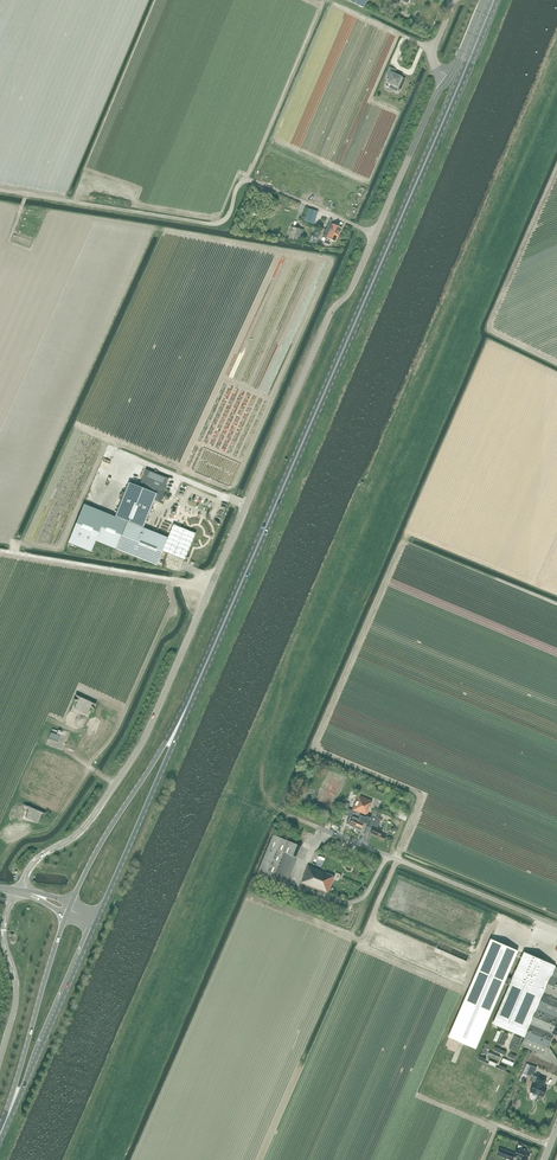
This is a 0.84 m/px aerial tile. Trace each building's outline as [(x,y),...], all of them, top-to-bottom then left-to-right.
[(394,74),(395,71),(390,68),(387,75),(390,77),(388,83),(393,85),(392,89),(399,92),(400,88),(404,79),(394,74)] [(314,221),(316,214),(309,211),(307,219),(314,221)] [(332,224),(329,222),(326,229),(339,235),(342,228),(332,224)] [(304,230),(295,228),(292,227),(289,240),(293,241),(294,239),(297,240),(297,239),(301,240),(304,230)] [(324,233),(323,236),(327,238),(324,243),(330,245),(332,240),(336,242),(339,235),(326,229),(324,233)] [(129,483),(115,516),(129,521),(128,522),(129,522),(129,521),(143,527),(155,500),(157,494),(153,493),(155,487),(164,490),(165,488),(169,479),(146,469),(139,487),(129,483)] [(164,490),(155,487),(153,493),(157,494),(155,500),(161,502),(165,491),(164,491),(164,490)] [(84,504),(69,543),(91,552),(95,541),(116,549),(156,565),(162,551),(172,554),(185,560),(196,533),(173,524),(168,537),(156,532),(143,527),(129,521),(129,522),(128,522),(129,521),(115,516),(84,504)] [(77,702),(77,703),(73,709),(73,710),(74,710),(86,716),(89,709),(93,710),(94,710),(90,707),(91,705),(95,705),(96,705),(76,696),(75,697),(78,699),(78,701),(73,700),(73,701),(77,702)] [(59,731),(58,731),(52,729),(49,739),(58,742),(62,732),(61,732),(59,731)] [(346,823),(349,824),(348,825),(360,830),(364,823),(368,825),(371,818),(366,816),(371,806),(372,801),(358,795),(352,810),(348,808),(345,814),(352,817),(351,820),(348,819),(346,823)] [(29,806),(24,804),(23,806),(28,808),(29,810),(28,812),(28,813),(27,815),(26,817),(26,818),(26,819),(27,819),(35,822),(38,823),(39,823),(42,815),(46,816),(47,813),(33,808),(32,807),(30,806),(29,806)] [(373,815),(369,824),(374,826),(370,834),(379,838),(378,839),(384,841),(386,835),(382,833),(383,830),(378,828),(377,827),(381,819),(378,817),(378,815),(380,816),(382,812),(374,809),(372,815),(373,815)] [(286,885),(302,847),(273,834),(257,873),(286,885)] [(334,876),(331,874),(308,865),(302,877),(303,878),(302,883),(327,894),(334,876)] [(553,1034),(552,1033),(556,1022),(556,968),(523,953),(512,979),(507,977),(518,951),(490,939),(448,1037),(475,1049),(504,983),(510,985),(493,1024),(524,1037),(521,1045),(544,1055),(553,1034)] [(504,1042),(509,1044),(513,1033),(508,1032),(504,1042)] [(527,1064),(520,1079),(523,1080),(526,1075),(532,1077),(530,1081),(535,1083),(534,1083),(530,1092),(542,1097),(546,1088),(543,1086),(546,1079),(538,1076),(537,1077),(533,1075),(537,1068),(530,1065),(527,1064)] [(518,1145),(515,1154),(500,1148),(497,1155),(511,1159),(512,1159),(514,1156),(522,1159),(523,1158),(527,1159),(530,1152),(525,1151),(526,1150),(521,1148),(522,1146),(518,1145)]
